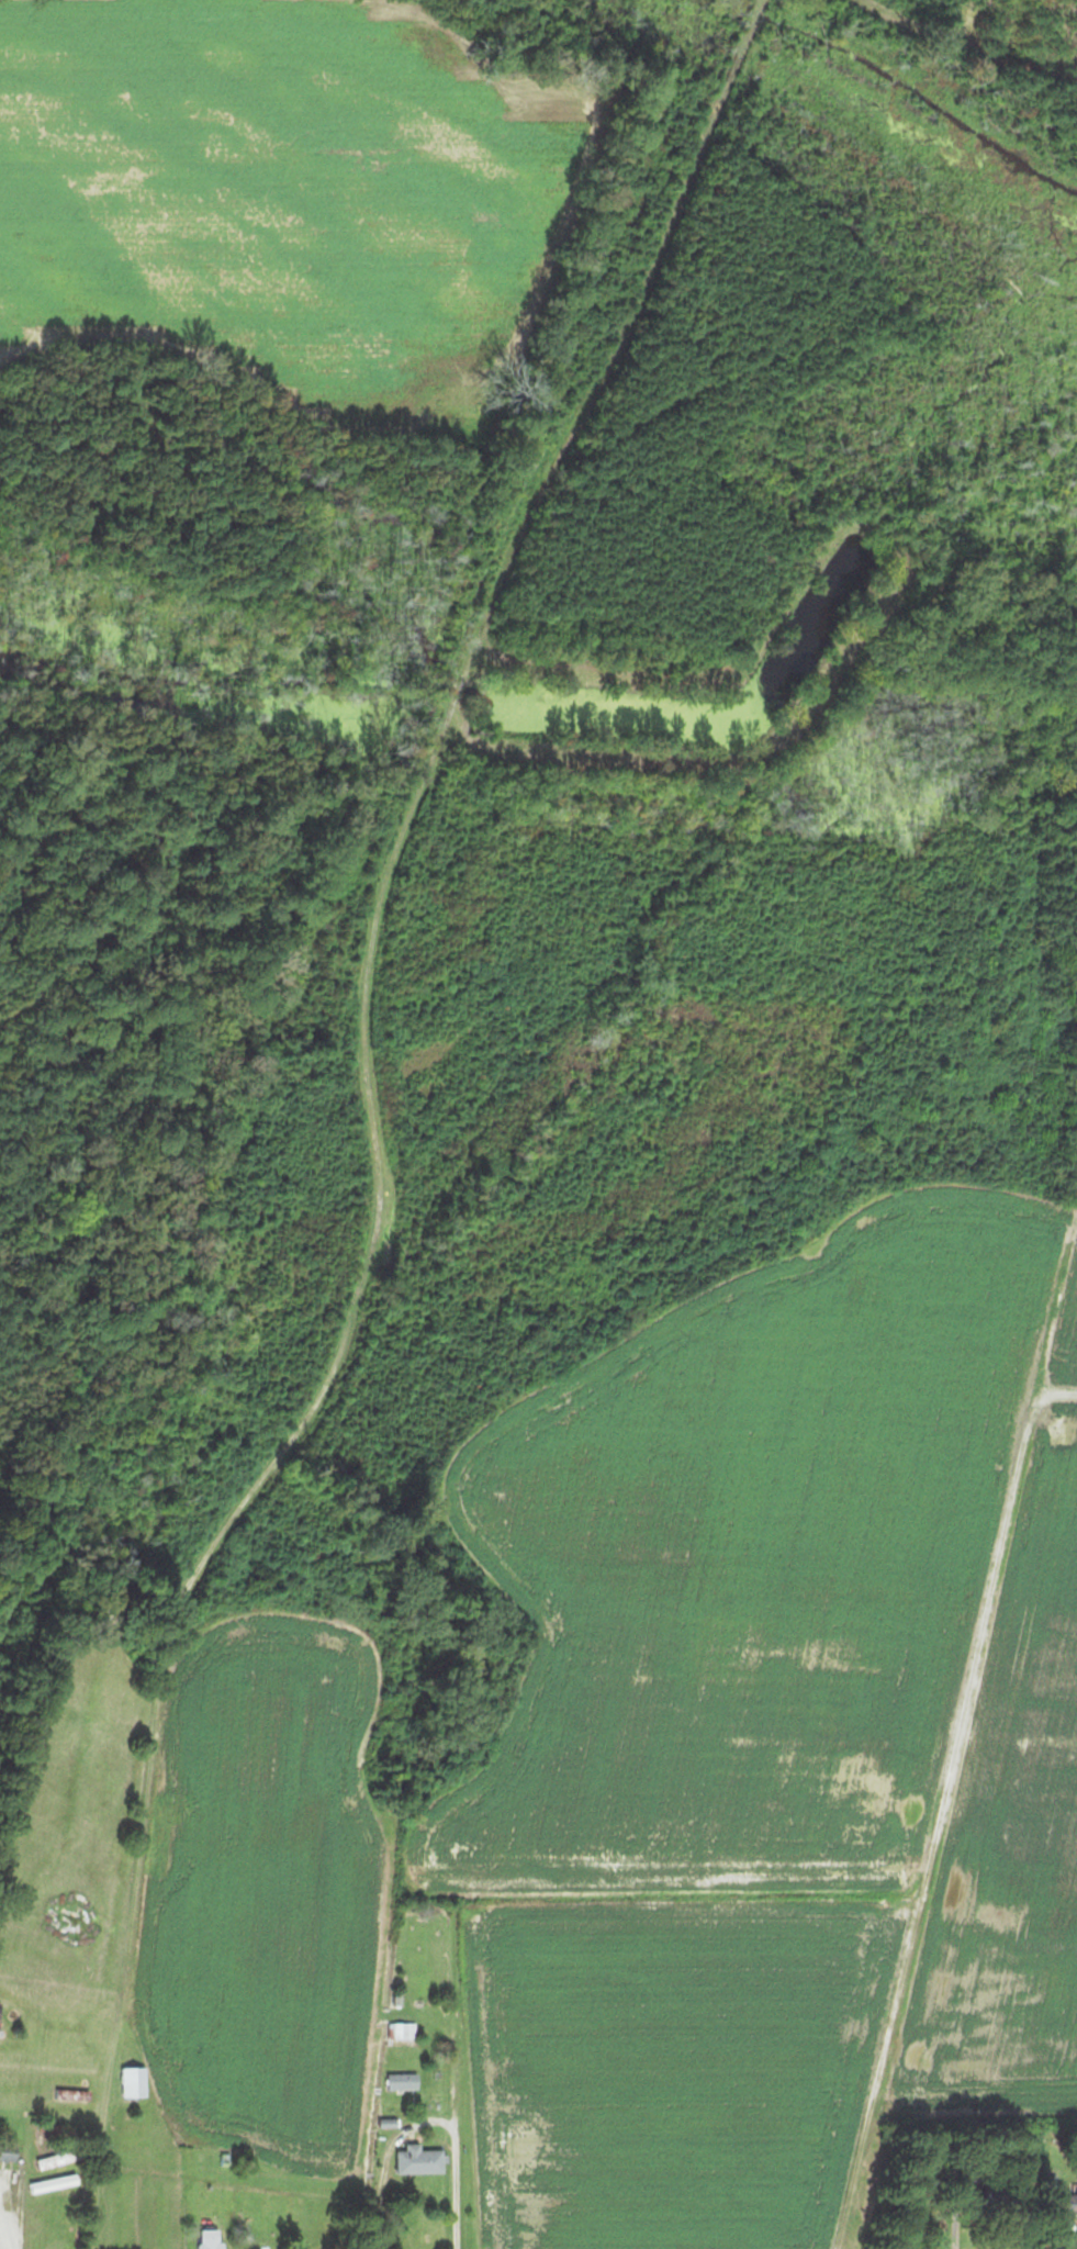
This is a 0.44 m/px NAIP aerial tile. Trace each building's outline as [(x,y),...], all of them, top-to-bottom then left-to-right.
[(385,2038),(412,2038),(412,2022),(385,2022),(385,2038)] [(140,2096),(140,2066),(117,2066),(117,2096),(140,2096)] [(413,2072),(383,2072),(383,2088),(413,2088),(413,2072)] [(0,2142),(0,2158),(12,2158),(12,2142),(0,2142)] [(392,2172),(438,2172),(438,2149),(415,2149),(415,2143),(401,2143),(401,2151),(392,2151),(392,2172)] [(1052,2184),(1050,2213),(1076,2215),(1076,2186),(1052,2184)] [(217,2228),(194,2228),(194,2248),(217,2248),(217,2228)]
